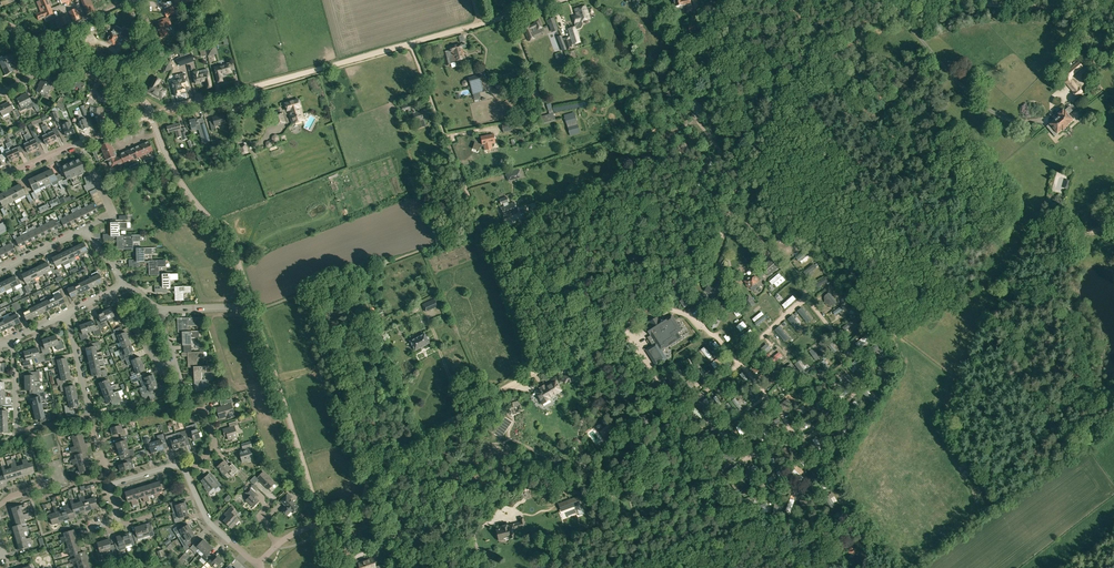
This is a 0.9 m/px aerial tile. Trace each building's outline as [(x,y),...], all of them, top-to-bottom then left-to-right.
[(41,12),(51,8),(48,0),(41,0),(37,2),(41,12)] [(87,15),(96,11),(91,0),(81,0),(87,15)] [(673,2),(675,2),(675,6),(676,9),(687,8),(687,10),(693,9),(691,0),(673,0),(673,2)] [(568,29),(573,44),(580,42),(576,29),(581,28),(583,24),(582,21),(590,18),(586,5),(574,9),(576,15),(572,16),(576,26),(568,29)] [(157,25),(162,37),(168,35),(165,28),(171,26),(169,20),(177,16),(173,7),(164,10),(165,12),(165,13),(167,17),(167,18),(159,21),(160,24),(159,24),(157,25)] [(36,14),(39,20),(54,14),(51,8),(41,12),(36,14)] [(71,17),(73,21),(81,18),(77,8),(69,12),(71,17)] [(59,18),(62,26),(68,24),(65,16),(59,18)] [(547,20),(552,32),(559,30),(554,17),(547,20)] [(528,41),(530,40),(530,41),(535,38),(535,37),(544,33),(542,28),(543,27),(539,19),(533,21),(534,23),(530,25),(529,23),(522,26),(528,41)] [(107,41),(114,44),(116,41),(117,42),(120,37),(119,37),(121,34),(127,38),(130,34),(129,33),(130,32),(124,28),(123,30),(122,30),(116,26),(113,30),(107,41)] [(545,32),(537,37),(540,40),(548,36),(545,32)] [(465,59),(462,48),(466,47),(465,43),(461,44),(450,47),(450,50),(442,52),(444,59),(446,66),(451,64),(451,63),(454,62),(465,59)] [(6,75),(14,71),(11,66),(15,64),(10,54),(3,58),(4,60),(0,62),(0,63),(6,75)] [(184,57),(187,63),(193,61),(191,54),(184,57)] [(178,59),(180,65),(187,63),(184,57),(178,59)] [(1072,92),(1076,97),(1084,91),(1079,86),(1079,87),(1072,79),(1072,76),(1084,66),(1078,60),(1064,72),(1065,82),(1073,92),(1072,92)] [(163,64),(165,70),(171,68),(169,62),(163,64)] [(706,67),(709,72),(710,71),(715,69),(712,64),(707,66),(706,67)] [(215,68),(218,83),(223,81),(221,74),(231,72),(230,65),(215,68)] [(199,71),(193,72),(195,83),(205,81),(207,88),(212,87),(209,73),(208,68),(199,71)] [(176,78),(176,81),(172,82),(175,96),(180,95),(178,87),(189,85),(187,78),(186,78),(185,74),(180,75),(180,77),(176,78)] [(484,91),(479,75),(468,78),(473,94),(484,91)] [(158,94),(162,96),(166,90),(158,86),(161,79),(156,76),(149,89),(153,91),(154,91),(158,93),(158,94)] [(40,84),(36,91),(43,95),(43,94),(46,89),(48,90),(51,85),(41,80),(39,83),(40,84)] [(76,86),(82,90),(85,85),(78,80),(76,83),(73,81),(70,87),(74,89),(76,86)] [(515,82),(518,92),(528,90),(525,80),(515,82)] [(54,81),(52,84),(58,88),(58,89),(60,90),(62,86),(54,81)] [(97,99),(104,103),(107,98),(102,95),(102,94),(96,91),(94,94),(98,96),(97,99)] [(24,96),(17,99),(20,105),(18,106),(21,111),(27,108),(25,106),(32,103),(27,93),(23,95),(24,96)] [(87,102),(93,105),(96,100),(90,97),(87,102)] [(687,105),(698,116),(705,109),(694,98),(687,105)] [(288,110),(292,124),(305,120),(299,99),(285,103),(287,111),(288,110)] [(4,118),(9,115),(8,113),(13,110),(8,102),(0,106),(0,111),(2,116),(3,115),(4,118)] [(413,113),(418,128),(426,126),(424,119),(428,118),(426,110),(418,112),(418,111),(415,112),(414,107),(415,107),(413,103),(401,106),(402,108),(403,111),(407,109),(410,109),(412,114),(413,113)] [(1047,126),(1055,136),(1063,129),(1064,130),(1066,130),(1068,129),(1068,127),(1067,126),(1073,121),(1068,114),(1076,107),(1073,104),(1064,111),(1064,110),(1058,114),(1059,115),(1050,123),(1047,126)] [(50,113),(53,122),(59,120),(56,111),(57,111),(54,107),(50,113)] [(95,116),(98,124),(106,121),(103,113),(101,114),(100,112),(100,108),(90,107),(90,112),(94,112),(95,116)] [(564,115),(570,136),(580,132),(574,112),(564,115)] [(272,116),(275,126),(286,122),(283,113),(272,116)] [(549,114),(540,116),(542,123),(555,120),(553,113),(549,114)] [(210,121),(212,131),(216,130),(215,126),(226,123),(223,114),(213,117),(213,120),(210,121)] [(79,123),(82,130),(88,127),(87,124),(85,119),(81,120),(80,117),(76,118),(78,123),(79,123)] [(199,124),(197,118),(189,121),(191,126),(192,130),(197,129),(200,128),(204,141),(206,141),(206,142),(210,141),(205,122),(204,122),(205,123),(201,124),(200,123),(199,124)] [(307,130),(313,132),(318,120),(312,118),(307,130)] [(64,130),(66,136),(74,133),(72,127),(70,122),(66,124),(62,125),(64,130)] [(186,127),(181,129),(180,123),(176,124),(176,123),(173,124),(173,125),(167,127),(168,133),(175,131),(177,138),(181,137),(182,140),(185,140),(189,139),(186,127)] [(45,128),(44,126),(43,124),(41,125),(46,135),(42,136),(46,145),(49,143),(50,144),(51,145),(52,144),(47,134),(46,131),(45,128)] [(54,143),(54,142),(54,141),(57,140),(53,131),(47,134),(52,144),(54,143)] [(26,134),(34,152),(36,151),(35,150),(36,149),(39,148),(34,139),(31,141),(28,133),(26,134)] [(32,152),(32,153),(34,152),(26,134),(24,135),(27,143),(23,144),(27,153),(30,151),(32,152)] [(480,146),(484,145),(485,150),(493,148),(492,143),(495,142),(494,134),(481,137),(482,144),(481,144),(475,141),(472,148),(478,150),(480,146)] [(213,141),(215,149),(222,147),(220,139),(213,141)] [(100,146),(104,153),(113,149),(110,141),(100,146)] [(149,141),(142,145),(146,154),(154,151),(149,141)] [(238,146),(240,155),(249,153),(246,144),(238,146)] [(142,145),(135,148),(139,157),(146,154),(142,145)] [(11,150),(16,161),(18,160),(17,159),(18,157),(21,156),(17,148),(11,150)] [(135,148),(128,151),(132,161),(139,157),(135,148)] [(107,160),(108,160),(115,156),(116,156),(113,149),(104,153),(107,160)] [(14,160),(14,161),(16,161),(11,150),(6,153),(10,161),(12,160),(14,160)] [(120,154),(121,155),(124,163),(125,164),(132,161),(128,151),(120,154)] [(108,160),(112,168),(124,163),(121,155),(116,157),(115,156),(108,160)] [(69,178),(73,187),(81,183),(78,176),(83,174),(83,173),(85,172),(79,159),(77,160),(77,159),(63,165),(64,166),(62,167),(67,179),(69,178)] [(692,181),(700,186),(711,170),(710,169),(714,164),(707,159),(702,167),(703,168),(700,173),(699,172),(692,181)] [(506,174),(508,182),(522,177),(520,170),(519,168),(506,172),(506,174)] [(46,172),(51,183),(57,180),(52,169),(46,172)] [(40,175),(45,185),(51,183),(46,172),(40,175)] [(35,177),(40,188),(45,185),(40,175),(35,177)] [(29,180),(34,191),(40,188),(35,177),(29,180)] [(14,187),(20,198),(26,195),(20,184),(14,187)] [(9,190),(14,201),(20,198),(14,187),(9,190)] [(3,193),(9,203),(14,201),(9,190),(3,193)] [(748,199),(755,202),(758,195),(752,192),(748,199)] [(3,206),(9,203),(3,193),(0,195),(0,201),(3,206)] [(501,207),(504,216),(518,211),(514,202),(508,204),(507,203),(509,202),(507,197),(499,199),(501,205),(503,204),(504,206),(501,207)] [(84,204),(86,207),(90,215),(97,212),(93,203),(88,206),(86,203),(84,204)] [(86,207),(81,209),(80,206),(77,207),(79,210),(83,218),(90,215),(86,207)] [(521,209),(525,218),(535,214),(532,207),(528,209),(528,207),(521,209)] [(72,213),(76,222),(83,218),(79,210),(75,212),(73,209),(71,210),(72,213)] [(762,217),(766,218),(766,217),(769,218),(771,212),(764,210),(762,217)] [(65,217),(69,225),(76,222),(72,213),(68,215),(67,212),(64,213),(66,216),(65,217)] [(56,222),(58,228),(63,226),(64,228),(69,225),(65,217),(62,218),(60,215),(58,216),(60,220),(60,219),(60,220),(56,222)] [(45,220),(47,223),(48,223),(52,231),(58,228),(56,222),(54,220),(49,222),(47,219),(45,220)] [(117,237),(124,237),(124,236),(120,236),(120,228),(127,228),(127,222),(115,222),(115,220),(111,220),(111,222),(110,223),(111,234),(103,234),(103,238),(114,238),(114,237),(117,237)] [(48,223),(47,223),(42,226),(41,222),(39,223),(40,227),(41,226),(45,234),(52,231),(48,223)] [(35,229),(39,238),(45,234),(41,226),(40,227),(36,229),(34,225),(32,226),(34,230),(35,229)] [(772,232),(775,238),(785,233),(782,227),(772,232)] [(33,241),(39,238),(35,229),(34,230),(29,232),(28,228),(25,230),(27,233),(28,232),(33,241)] [(26,244),(33,241),(28,232),(27,233),(23,235),(21,232),(19,233),(21,236),(22,235),(26,244)] [(19,247),(26,244),(22,235),(21,236),(17,238),(15,235),(13,236),(14,239),(15,239),(19,247)] [(132,250),(136,250),(137,250),(137,248),(133,249),(133,241),(140,241),(140,235),(124,236),(124,237),(117,237),(118,250),(132,249),(132,250)] [(2,243),(4,247),(4,246),(9,255),(15,252),(11,243),(6,245),(4,242),(2,243)] [(84,242),(77,246),(83,257),(84,256),(85,254),(89,252),(84,242)] [(2,258),(9,255),(4,246),(4,247),(0,248),(0,253),(2,258)] [(77,246),(71,249),(75,257),(79,256),(80,258),(83,257),(77,246)] [(139,263),(149,263),(149,261),(145,261),(144,254),(152,254),(152,248),(137,248),(137,250),(136,250),(137,260),(129,260),(129,264),(139,263)] [(65,252),(69,261),(70,263),(76,260),(75,257),(71,249),(65,252)] [(625,262),(630,265),(636,259),(644,265),(648,260),(634,249),(630,254),(631,255),(625,262)] [(805,251),(797,258),(799,261),(808,255),(805,251)] [(63,264),(64,266),(70,263),(69,261),(65,252),(58,255),(63,264)] [(52,258),(56,267),(63,264),(58,255),(52,258)] [(762,267),(769,275),(771,274),(779,267),(772,259),(762,267)] [(158,276),(162,276),(162,274),(159,274),(159,267),(166,267),(166,261),(149,261),(149,263),(150,275),(158,275),(158,276)] [(41,265),(45,274),(47,277),(50,276),(48,272),(51,271),(53,274),(56,273),(54,270),(53,267),(50,268),(47,262),(41,265)] [(814,264),(804,272),(806,275),(817,268),(814,264)] [(35,268),(39,277),(45,274),(41,265),(35,268)] [(35,268),(28,272),(32,280),(34,283),(36,282),(36,280),(35,279),(39,277),(35,268)] [(22,275),(26,283),(32,280),(28,272),(22,275)] [(756,283),(759,280),(753,273),(745,281),(747,284),(746,285),(748,288),(750,287),(753,291),(759,286),(756,283)] [(779,273),(770,281),(772,285),(782,277),(779,273)] [(93,277),(97,286),(103,283),(99,274),(93,277)] [(167,289),(175,288),(175,287),(171,287),(170,280),(178,280),(177,274),(162,274),(162,276),(162,286),(155,286),(155,289),(167,289)] [(14,276),(8,280),(12,288),(14,291),(17,290),(15,287),(18,285),(14,276)] [(86,280),(90,289),(97,286),(93,277),(86,280)] [(826,277),(815,283),(818,287),(829,281),(826,277)] [(8,280),(2,283),(6,291),(12,288),(8,280)] [(80,283),(84,292),(90,289),(86,280),(80,283)] [(707,288),(705,291),(716,298),(721,290),(720,289),(723,284),(717,280),(714,285),(710,283),(707,288)] [(74,286),(78,295),(84,292),(80,283),(77,285),(76,283),(75,282),(73,284),(74,286)] [(819,287),(821,291),(829,287),(827,283),(819,287)] [(70,295),(72,298),(78,295),(74,286),(68,289),(65,285),(62,286),(67,296),(70,295)] [(175,289),(175,300),(184,300),(183,293),(190,293),(190,286),(175,287),(175,288),(175,289)] [(55,297),(59,306),(65,303),(63,298),(66,297),(62,289),(59,290),(61,294),(55,297)] [(824,298),(825,300),(825,301),(825,302),(825,303),(826,303),(826,304),(827,304),(827,305),(828,305),(829,305),(830,305),(830,306),(831,306),(832,306),(833,306),(833,305),(837,302),(829,292),(826,294),(826,295),(825,295),(825,296),(825,297),(824,297),(824,298)] [(680,301),(684,308),(695,301),(690,294),(680,301)] [(743,300),(750,309),(756,304),(749,295),(743,300)] [(782,305),(785,308),(796,299),(793,295),(782,305)] [(48,300),(52,309),(59,306),(55,297),(48,300)] [(421,305),(425,312),(439,306),(435,299),(421,305)] [(42,303),(46,312),(52,309),(48,300),(42,303)] [(36,306),(40,315),(46,312),(42,303),(36,306)] [(29,309),(33,318),(40,315),(36,306),(32,308),(30,304),(27,305),(29,309)] [(843,305),(834,312),(836,315),(845,309),(843,305)] [(802,307),(798,311),(808,323),(812,319),(802,307)] [(104,312),(108,320),(112,318),(114,323),(120,320),(116,312),(113,314),(110,308),(104,312)] [(23,312),(27,321),(33,318),(29,309),(23,312)] [(97,322),(99,325),(100,329),(107,326),(105,322),(108,320),(104,312),(98,315),(100,320),(97,322)] [(9,318),(13,326),(21,323),(17,314),(13,316),(12,314),(9,315),(10,317),(9,318)] [(792,315),(788,319),(798,331),(802,327),(792,315)] [(6,330),(13,326),(9,318),(4,320),(2,316),(0,317),(0,320),(1,322),(2,322),(6,330)] [(764,316),(755,323),(757,326),(766,319),(764,316)] [(178,332),(182,332),(182,331),(187,331),(187,325),(199,324),(198,318),(182,318),(177,318),(177,319),(178,319),(178,332)] [(375,326),(378,331),(384,328),(384,327),(383,325),(382,323),(380,318),(373,321),(375,326)] [(854,324),(857,327),(860,324),(855,318),(843,327),(845,331),(854,324)] [(670,339),(678,334),(670,319),(665,321),(664,319),(659,323),(658,320),(653,323),(654,326),(650,328),(653,334),(649,337),(653,343),(645,348),(655,363),(666,357),(662,349),(667,346),(665,344),(671,341),(670,339)] [(87,323),(90,332),(93,331),(95,336),(102,333),(100,329),(99,325),(96,326),(93,321),(87,323)] [(79,333),(82,341),(88,338),(86,334),(90,332),(87,323),(80,326),(82,332),(79,333)] [(779,326),(775,330),(785,341),(789,338),(779,326)] [(120,343),(129,339),(126,332),(120,334),(119,331),(115,333),(111,334),(114,341),(118,339),(120,343)] [(182,353),(188,353),(192,352),(191,345),(192,345),(191,337),(198,337),(198,331),(187,331),(182,331),(182,332),(182,345),(183,345),(184,352),(182,353)] [(410,341),(415,350),(429,343),(424,334),(410,341)] [(49,338),(52,347),(56,346),(58,350),(64,348),(61,340),(58,341),(56,336),(49,338)] [(866,336),(856,343),(858,347),(869,340),(866,336)] [(44,355),(45,360),(47,359),(45,355),(51,353),(49,348),(52,347),(49,338),(43,340),(44,346),(41,347),(43,353),(43,355),(44,355)] [(727,342),(732,346),(736,342),(731,338),(727,342)] [(131,345),(129,339),(120,343),(122,349),(131,345)] [(822,341),(819,344),(825,352),(829,349),(822,341)] [(86,349),(88,356),(97,354),(96,350),(101,349),(100,342),(89,344),(90,348),(86,349)] [(767,344),(760,349),(765,354),(771,348),(767,344)] [(828,346),(834,353),(837,350),(831,344),(828,346)] [(134,352),(131,345),(122,349),(118,350),(119,354),(122,361),(126,359),(130,358),(128,354),(134,352)] [(705,347),(701,349),(709,359),(712,356),(705,347)] [(46,362),(45,360),(44,355),(43,355),(43,353),(40,354),(38,348),(31,350),(33,359),(37,358),(38,363),(43,361),(44,365),(46,364),(45,362),(46,362)] [(821,358),(813,348),(809,351),(817,361),(821,358)] [(746,358),(748,361),(760,353),(757,349),(746,358)] [(30,360),(33,359),(31,350),(24,352),(26,358),(22,359),(23,361),(24,366),(31,365),(30,360)] [(189,367),(193,367),(197,366),(197,359),(204,357),(204,352),(192,352),(188,353),(182,353),(182,356),(188,356),(189,367)] [(779,352),(770,359),(773,362),(782,355),(779,352)] [(88,356),(89,363),(104,359),(103,356),(98,357),(97,354),(88,356)] [(58,363),(59,367),(68,365),(66,358),(61,359),(60,356),(47,359),(45,360),(46,362),(52,360),(53,365),(58,363)] [(134,367),(143,364),(140,357),(134,359),(133,356),(130,358),(126,359),(128,366),(133,364),(134,367)] [(695,356),(691,359),(697,368),(701,366),(695,356)] [(89,363),(91,370),(100,367),(105,366),(104,362),(104,359),(89,363)] [(824,360),(821,363),(827,371),(831,368),(824,360)] [(715,361),(711,363),(718,372),(721,369),(715,361)] [(794,364),(804,377),(812,371),(810,369),(806,372),(804,369),(798,362),(798,361),(794,364)] [(888,361),(878,367),(880,370),(890,365),(888,361)] [(139,377),(141,376),(140,373),(145,371),(143,364),(134,367),(136,371),(131,372),(132,376),(130,377),(131,380),(139,377)] [(799,374),(791,364),(787,366),(795,377),(799,374)] [(59,367),(61,374),(70,372),(68,365),(59,367)] [(213,366),(197,366),(193,367),(194,380),(195,388),(200,387),(200,391),(203,390),(205,390),(205,389),(206,389),(206,388),(206,387),(207,387),(206,380),(202,380),(202,372),(209,372),(214,372),(214,366),(213,366)] [(100,378),(102,378),(108,376),(106,369),(101,371),(100,367),(91,370),(93,376),(97,375),(97,379),(100,378)] [(684,379),(677,368),(673,371),(680,381),(684,379)] [(892,368),(883,374),(885,376),(894,370),(892,368)] [(823,380),(827,376),(825,374),(820,369),(818,371),(819,372),(823,377),(821,377),(823,380)] [(25,376),(25,383),(40,383),(40,379),(40,372),(29,372),(29,376),(25,376)] [(58,386),(60,385),(66,384),(65,380),(71,379),(70,372),(61,374),(61,378),(56,379),(58,386)] [(706,381),(699,372),(696,374),(702,383),(706,381)] [(143,387),(156,382),(153,375),(147,377),(146,374),(141,376),(139,377),(141,383),(143,387)] [(563,376),(564,383),(574,380),(573,374),(563,376)] [(848,374),(844,377),(853,387),(856,384),(848,374)] [(100,383),(102,390),(111,387),(111,386),(110,383),(114,381),(112,375),(108,376),(102,378),(103,382),(100,383)] [(734,379),(731,382),(738,391),(741,388),(734,379)] [(535,392),(542,404),(550,400),(549,397),(561,390),(555,380),(545,386),(544,385),(540,387),(541,389),(535,392)] [(786,380),(777,386),(780,389),(788,384),(786,380)] [(810,392),(812,389),(806,383),(804,381),(801,384),(810,392)] [(145,393),(147,397),(154,394),(153,391),(159,388),(156,382),(143,387),(145,393)] [(30,394),(34,393),(41,393),(45,392),(44,389),(40,390),(40,386),(40,383),(25,383),(25,390),(30,390),(30,394)] [(66,391),(67,395),(76,392),(74,385),(69,387),(68,383),(66,384),(60,385),(60,386),(61,392),(66,391)] [(785,394),(792,388),(789,384),(782,389),(785,394)] [(111,387),(102,390),(105,397),(114,393),(113,393),(112,390),(117,388),(116,385),(111,386),(111,387)] [(678,385),(670,392),(672,395),(680,388),(678,385)] [(840,386),(832,394),(834,397),(842,389),(840,386)] [(724,387),(721,389),(727,397),(730,394),(724,387)] [(847,389),(839,396),(842,399),(849,392),(847,389)] [(866,390),(863,393),(872,401),(875,398),(866,390)] [(118,391),(113,393),(114,393),(105,397),(107,403),(111,402),(112,405),(122,401),(118,391)] [(31,399),(33,406),(47,403),(46,399),(45,392),(41,393),(34,393),(35,398),(31,399)] [(67,395),(69,401),(78,399),(76,392),(67,395)] [(216,408),(220,419),(228,416),(229,418),(235,416),(234,414),(231,403),(232,403),(231,399),(227,400),(225,397),(219,399),(220,402),(221,406),(216,408)] [(707,398),(703,401),(710,410),(713,407),(707,398)] [(735,398),(732,400),(739,410),(742,408),(735,398)] [(66,413),(67,416),(75,415),(74,412),(74,408),(79,406),(78,399),(69,401),(69,405),(65,406),(66,413)] [(788,399),(779,405),(783,410),(792,404),(788,399)] [(554,406),(546,407),(548,414),(556,413),(555,409),(561,408),(559,401),(554,403),(554,406)] [(33,406),(34,413),(44,411),(43,407),(48,406),(47,403),(33,406)] [(728,403),(725,405),(732,415),(736,413),(728,403)] [(804,416),(809,412),(806,407),(801,411),(804,416)] [(695,408),(692,411),(702,419),(705,416),(695,408)] [(761,414),(763,417),(773,412),(771,408),(761,414)] [(755,410),(751,413),(757,422),(761,420),(755,410)] [(40,419),(41,422),(51,420),(50,413),(45,414),(44,411),(34,413),(36,420),(40,419)] [(706,418),(708,422),(719,415),(717,412),(706,418)] [(841,420),(854,425),(857,418),(850,416),(850,415),(847,414),(847,415),(843,414),(841,420)] [(797,425),(800,429),(811,422),(809,419),(808,418),(797,425)] [(227,435),(229,440),(238,437),(234,426),(238,425),(236,421),(229,423),(230,427),(223,429),(225,436),(227,435)] [(604,436),(607,440),(610,437),(608,434),(615,428),(610,423),(599,431),(604,437),(604,436)] [(191,433),(193,440),(200,438),(197,428),(196,424),(195,424),(192,425),(192,424),(185,426),(187,434),(191,433)] [(832,430),(840,434),(844,428),(836,424),(832,430)] [(2,436),(2,433),(8,432),(8,425),(0,426),(0,436),(2,436)] [(119,433),(121,436),(128,434),(126,427),(121,429),(120,425),(111,428),(113,435),(119,433)] [(175,433),(180,448),(186,446),(184,439),(187,438),(185,430),(175,433)] [(735,438),(729,430),(725,432),(732,441),(735,438)] [(757,439),(756,437),(758,436),(755,430),(752,432),(751,430),(749,432),(754,441),(757,439)] [(73,443),(84,440),(82,434),(80,434),(80,433),(67,437),(68,440),(72,439),(73,443)] [(154,439),(157,451),(159,450),(159,452),(163,451),(163,449),(161,442),(165,441),(163,433),(156,435),(158,440),(155,441),(154,439)] [(171,443),(173,450),(180,448),(175,433),(165,436),(167,444),(171,443)] [(115,443),(117,450),(127,447),(125,443),(130,442),(128,435),(121,437),(122,441),(115,443)] [(738,440),(742,447),(747,444),(745,441),(747,440),(744,436),(738,440)] [(149,446),(151,453),(157,451),(154,439),(153,439),(154,441),(152,442),(150,437),(143,439),(145,447),(149,446)] [(720,438),(716,441),(722,450),(726,447),(720,438)] [(71,450),(87,445),(86,443),(85,443),(84,440),(73,443),(74,446),(70,448),(71,450)] [(239,452),(243,462),(253,458),(249,446),(252,445),(250,441),(241,444),(244,451),(239,452)] [(85,452),(87,451),(86,447),(88,447),(87,445),(71,450),(72,452),(76,451),(77,454),(77,455),(85,452)] [(802,450),(800,446),(791,451),(793,455),(802,450)] [(830,450),(839,456),(841,453),(833,446),(830,450)] [(126,454),(127,457),(134,455),(132,448),(128,450),(127,447),(117,450),(119,456),(126,454)] [(786,447),(782,450),(788,460),(792,457),(786,447)] [(70,463),(72,462),(88,457),(87,455),(86,456),(85,452),(77,455),(77,454),(74,455),(75,459),(72,460),(70,461),(70,463)] [(777,455),(773,457),(771,458),(773,464),(775,463),(777,467),(781,465),(777,455)] [(77,463),(78,467),(88,463),(87,460),(89,459),(88,457),(72,462),(73,465),(77,463)] [(119,465),(121,471),(130,468),(129,465),(133,463),(131,457),(124,459),(125,463),(119,465)] [(24,459),(29,474),(34,472),(31,462),(28,463),(26,458),(24,459)] [(20,465),(23,476),(29,474),(24,459),(21,460),(23,464),(20,465)] [(823,459),(820,462),(826,470),(829,467),(823,459)] [(228,471),(233,475),(238,470),(233,463),(230,466),(224,460),(217,467),(224,474),(228,471)] [(13,463),(17,478),(23,476),(20,465),(16,466),(15,462),(13,463)] [(8,469),(12,479),(17,478),(13,463),(10,464),(11,468),(8,469)] [(76,471),(77,475),(89,471),(88,470),(90,469),(88,463),(78,467),(79,470),(76,471)] [(6,481),(12,479),(8,469),(5,470),(3,465),(1,466),(1,467),(2,470),(6,481)] [(736,465),(726,473),(729,477),(739,469),(736,465)] [(804,478),(795,469),(791,473),(801,481),(804,478)] [(781,470),(777,472),(783,484),(787,481),(781,470)] [(764,476),(766,480),(774,474),(772,471),(764,476)] [(259,480),(268,489),(275,483),(263,472),(257,478),(255,476),(250,481),(254,484),(259,480)] [(205,488),(209,492),(217,485),(219,487),(221,484),(214,476),(211,478),(208,475),(202,481),(204,483),(203,484),(206,487),(205,488)] [(155,481),(153,482),(158,497),(160,497),(159,493),(163,492),(160,481),(156,482),(155,481)] [(152,484),(148,485),(151,495),(155,494),(156,498),(158,497),(153,482),(151,482),(152,484)] [(744,482),(735,488),(738,492),(747,485),(744,482)] [(142,485),(147,501),(149,500),(148,496),(151,495),(148,485),(144,486),(144,484),(142,485)] [(137,488),(140,499),(143,498),(144,501),(147,501),(142,485),(140,486),(140,487),(137,488)] [(246,500),(253,507),(259,501),(253,495),(256,493),(255,492),(258,489),(254,485),(253,485),(251,487),(251,488),(250,487),(245,492),(250,497),(246,500)] [(130,489),(135,504),(137,504),(136,500),(140,499),(137,488),(133,490),(132,488),(130,489)] [(129,491),(125,492),(128,502),(132,501),(133,505),(135,504),(130,489),(128,489),(129,491)] [(88,499),(92,509),(98,507),(97,505),(99,505),(95,493),(91,494),(92,498),(88,499)] [(281,510),(287,515),(291,511),(292,513),(298,507),(290,499),(292,497),(288,493),(281,500),(285,504),(284,505),(285,506),(281,510)] [(825,497),(832,508),(836,506),(829,495),(825,497)] [(81,497),(86,512),(89,512),(88,510),(92,509),(88,499),(85,500),(84,496),(81,497)] [(560,503),(563,511),(580,504),(577,496),(560,503)] [(77,502),(81,513),(84,512),(84,513),(86,512),(81,497),(79,498),(80,501),(77,502)] [(786,511),(791,512),(795,500),(790,498),(786,511)] [(756,499),(744,503),(746,508),(757,503),(756,499)] [(70,500),(72,507),(75,516),(77,515),(77,514),(81,513),(77,502),(74,504),(72,500),(70,500)] [(807,510),(808,500),(800,500),(799,510),(807,510)] [(171,506),(173,513),(187,509),(185,502),(178,504),(177,501),(170,502),(171,506)] [(766,503),(755,507),(756,511),(768,507),(766,503)] [(10,508),(12,514),(22,511),(21,508),(26,507),(25,504),(10,508)] [(65,505),(70,520),(72,520),(72,518),(76,517),(75,516),(72,507),(69,508),(68,504),(65,505)] [(61,510),(64,521),(67,520),(68,521),(70,520),(65,505),(63,505),(64,509),(61,510)] [(224,521),(232,528),(239,520),(233,515),(236,511),(231,507),(226,513),(229,516),(224,521)] [(55,512),(58,523),(58,524),(61,523),(61,522),(64,521),(61,510),(57,511),(56,508),(54,508),(55,512)] [(174,516),(175,523),(183,521),(182,517),(188,515),(187,509),(173,513),(172,513),(174,516)] [(52,523),(52,525),(58,523),(55,512),(51,514),(50,510),(47,511),(51,523),(52,523)] [(13,520),(29,515),(28,513),(23,514),(22,511),(12,514),(13,520)] [(29,515),(13,520),(15,526),(22,524),(26,523),(25,519),(30,518),(29,515)] [(497,536),(499,540),(504,539),(503,537),(509,535),(510,538),(511,538),(513,538),(514,537),(515,537),(513,529),(525,526),(523,517),(519,518),(520,522),(508,525),(508,524),(500,526),(501,529),(496,530),(494,531),(496,536),(497,536)] [(359,519),(360,527),(369,526),(368,518),(359,519)] [(11,527),(13,533),(28,528),(27,525),(23,527),(22,524),(15,526),(11,527)] [(133,535),(135,541),(138,540),(145,539),(140,524),(138,525),(138,526),(135,527),(137,533),(133,535)] [(140,524),(145,539),(150,537),(150,536),(153,535),(151,529),(148,530),(146,524),(142,525),(142,524),(140,524)] [(179,538),(191,530),(188,524),(181,528),(180,525),(173,529),(179,538)] [(13,533),(14,538),(25,535),(24,532),(28,530),(28,528),(13,533)] [(61,540),(77,535),(76,533),(75,534),(74,530),(63,533),(65,537),(61,538),(61,540)] [(191,530),(179,538),(184,547),(191,543),(189,539),(195,535),(191,530)] [(390,536),(395,544),(405,538),(400,530),(390,536)] [(122,533),(120,534),(121,535),(117,536),(119,543),(116,544),(118,550),(120,549),(121,551),(127,549),(126,548),(125,545),(126,545),(122,533)] [(124,533),(122,533),(126,545),(125,545),(126,548),(132,546),(132,545),(135,545),(133,538),(130,539),(128,533),(124,534),(124,533)] [(14,538),(16,544),(31,539),(31,537),(26,538),(25,535),(14,538)] [(67,545),(77,541),(76,538),(78,538),(77,535),(61,540),(62,543),(66,541),(67,545)] [(16,544),(18,550),(29,547),(28,543),(32,542),(31,539),(16,544)] [(96,550),(99,560),(103,559),(101,553),(107,551),(103,539),(101,540),(101,541),(97,542),(99,549),(96,550)] [(103,539),(107,551),(112,549),(114,556),(118,555),(114,544),(111,545),(109,539),(105,540),(105,539),(103,539)] [(199,549),(202,551),(209,544),(203,539),(199,545),(196,542),(191,547),(190,548),(195,552),(199,549)] [(65,552),(81,547),(80,545),(79,545),(77,541),(67,545),(68,548),(64,549),(65,552)] [(201,557),(206,562),(211,556),(208,553),(213,548),(209,544),(202,551),(199,554),(202,557),(201,557)] [(849,557),(853,559),(857,549),(851,546),(848,553),(851,554),(849,557)] [(71,556),(75,555),(81,553),(80,549),(81,549),(81,547),(65,552),(66,554),(70,553),(71,556)] [(72,562),(73,562),(88,557),(88,555),(86,555),(85,551),(81,553),(75,555),(76,558),(72,560),(72,559),(69,560),(70,562),(72,562)] [(77,563),(78,566),(88,563),(87,560),(89,559),(88,557),(73,562),(73,564),(77,563)] [(223,561),(218,557),(213,562),(210,559),(205,565),(208,567),(211,567),(213,566),(216,567),(223,561)] [(361,567),(374,567),(373,564),(371,565),(369,560),(359,563),(361,567)] [(412,567),(422,567),(418,560),(410,563),(412,567)]
